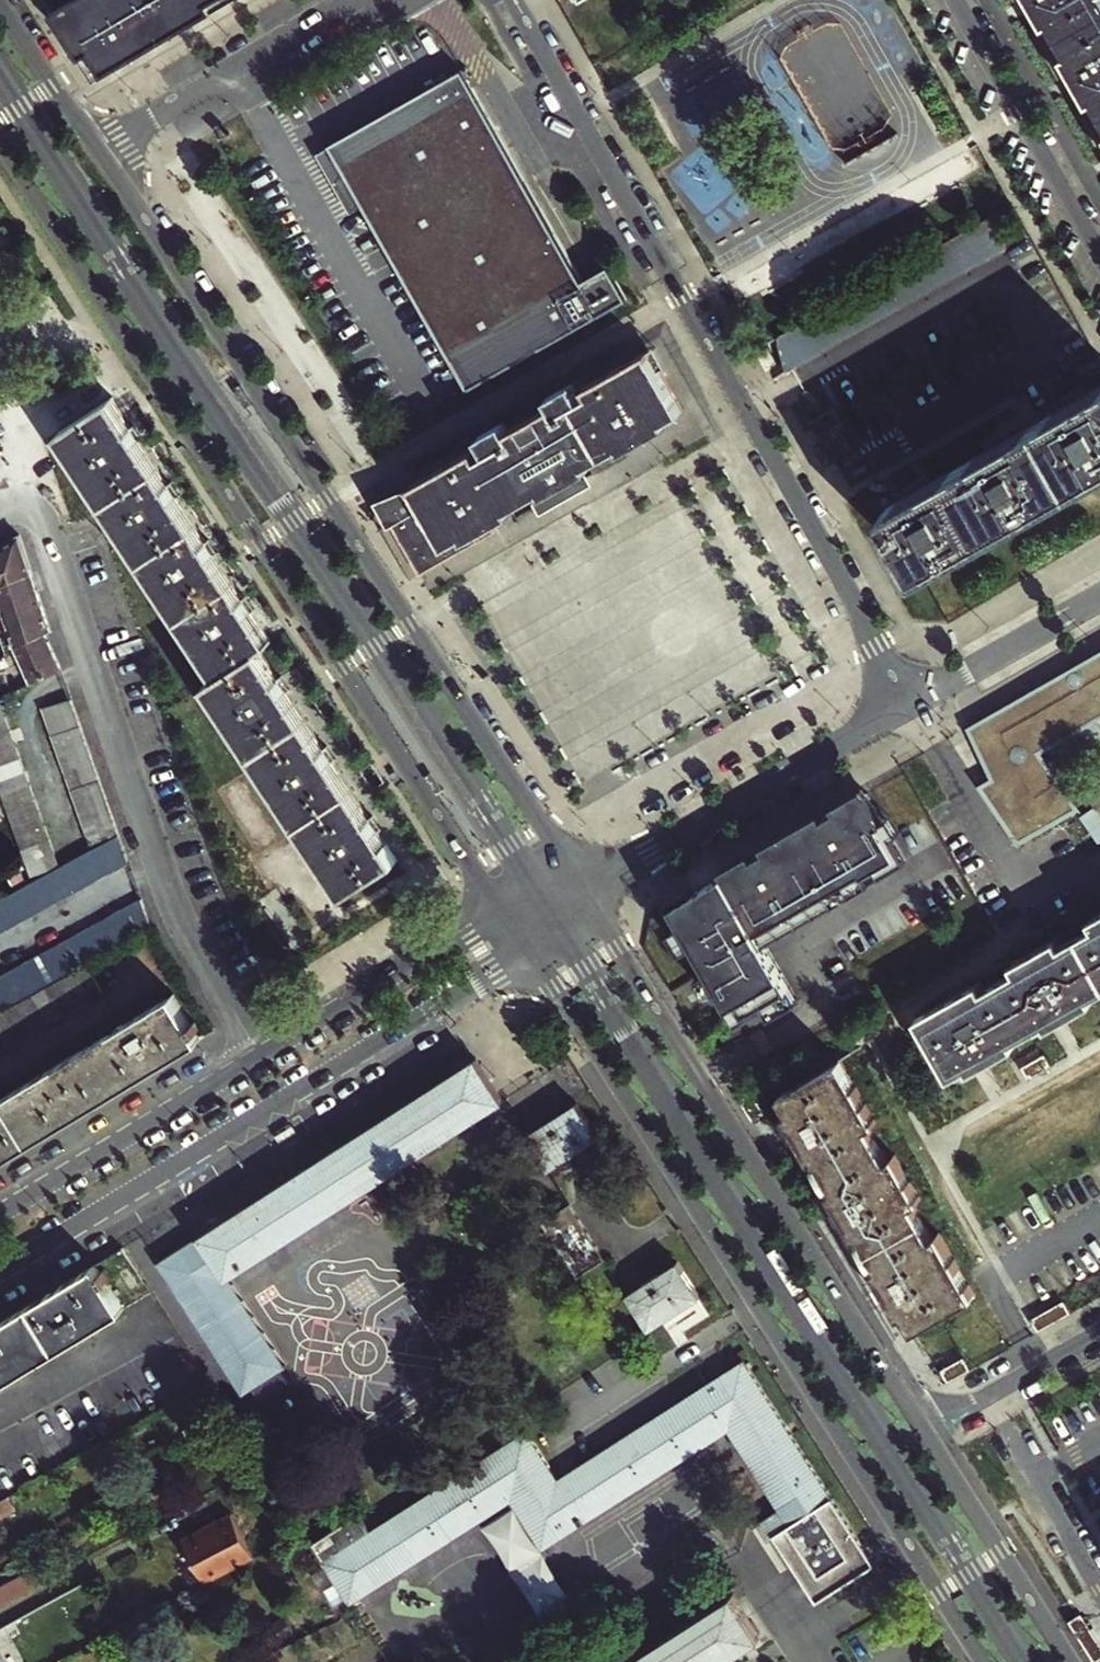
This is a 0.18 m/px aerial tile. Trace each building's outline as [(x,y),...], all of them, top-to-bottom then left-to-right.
[(100,81),(233,0),(50,0),(100,81)] [(1045,23),(1051,20),(1070,53),(1064,56),(1090,100),(1095,97),(1099,106),(1099,0),(1032,0),(1045,23)] [(574,268),(462,68),(444,78),(329,142),(364,204),(366,208),(447,352),(466,387),(626,298),(608,266),(581,281),(574,268)] [(364,204),(329,142),(316,150),(350,211),(364,204)] [(982,222),(748,355),(766,385),(836,346),(1000,253),(982,222)] [(581,281),(608,266),(601,253),(574,268),(581,281)] [(465,537),(496,520),(511,512),(508,506),(541,488),(544,493),(589,468),(586,463),(620,444),(623,450),(667,425),(664,420),(682,409),(647,348),(575,389),(571,382),(548,395),(551,401),(506,426),(503,420),(479,434),(482,440),(411,479),(413,484),(424,502),(394,519),(422,570),(468,544),(465,537)] [(877,512),(913,576),(1099,470),(1099,387),(877,512)] [(206,684),(344,896),(397,860),(378,831),(382,829),(373,815),(369,817),(332,760),(336,758),(327,745),(324,747),(286,690),(290,687),(281,673),(277,676),(259,648),(271,640),(253,612),(256,610),(247,595),(244,597),(215,553),(218,551),(209,537),(206,540),(178,496),(181,494),(172,480),(169,483),(140,439),(144,436),(135,422),(131,424),(113,397),(60,432),(218,676),(206,684)] [(424,502),(413,484),(384,500),(394,519),(424,502)] [(31,570),(20,536),(0,548),(0,587),(31,570)] [(62,670),(49,632),(51,631),(31,570),(0,587),(0,600),(32,684),(62,670)] [(971,722),(994,771),(982,779),(1020,837),(1079,798),(1044,745),(1050,742),(1054,750),(1099,724),(1099,651),(971,722)] [(50,723),(77,713),(72,699),(45,710),(50,723)] [(54,736),(82,726),(77,713),(50,723),(54,736)] [(12,733),(7,719),(0,722),(0,737),(12,733)] [(86,740),(82,726),(54,736),(59,750),(86,740)] [(0,737),(0,752),(17,747),(12,733),(0,737)] [(91,753),(86,740),(59,750),(64,763),(91,753)] [(0,752),(0,767),(21,760),(17,747),(0,752)] [(96,768),(91,753),(64,763),(69,778),(96,768)] [(26,774),(21,760),(0,767),(0,783),(26,774)] [(101,781),(96,768),(69,778),(74,791),(101,781)] [(0,783),(0,791),(2,798),(31,788),(26,774),(0,783)] [(106,795),(101,781),(74,791),(78,804),(106,795)] [(31,788),(2,798),(7,812),(36,802),(31,788)] [(768,937),(910,857),(871,788),(677,898),(744,1017),(771,1002),(775,1010),(801,995),(768,937)] [(83,818),(110,808),(106,795),(78,804),(83,818)] [(36,802),(7,812),(12,825),(40,816),(36,802)] [(88,831),(115,822),(110,808),(83,818),(88,831)] [(40,816),(12,825),(17,839),(45,830),(40,816)] [(120,836),(115,822),(88,831),(92,844),(120,836)] [(17,839),(21,853),(50,843),(45,830),(17,839)] [(120,836),(103,845),(116,870),(129,862),(120,836)] [(23,858),(26,866),(54,857),(50,843),(21,853),(23,858)] [(94,850),(90,852),(103,877),(116,870),(103,845),(94,850)] [(90,852),(63,866),(77,891),(103,877),(90,852)] [(32,883),(37,881),(50,874),(59,869),(54,857),(26,866),(32,883)] [(77,891),(63,866),(59,869),(50,874),(63,898),(77,891)] [(50,874),(37,881),(51,905),(63,898),(50,874)] [(32,883),(25,887),(38,912),(51,905),(37,881),(32,883)] [(0,901),(0,905),(12,926),(38,912),(25,887),(0,901)] [(135,937),(152,927),(142,900),(121,912),(135,937)] [(12,926),(0,905),(0,932),(12,926)] [(915,1014),(938,1057),(940,1056),(944,1064),(943,1065),(949,1077),(961,1070),(964,1075),(1022,1042),(1019,1037),(1038,1027),(1041,1031),(1099,999),(1099,997),(1098,992),(1099,991),(1099,911),(1090,917),(1093,924),(1062,942),(1057,934),(1010,960),(1015,969),(984,986),(979,979),(974,982),(975,983),(970,986),(969,984),(915,1014)] [(122,944),(135,937),(121,912),(108,919),(122,944)] [(122,944),(108,919),(94,926),(109,951),(122,944)] [(82,933),(96,958),(109,951),(94,926),(82,933)] [(69,941),(83,966),(96,958),(82,933),(69,941)] [(70,973),(83,966),(69,941),(56,948),(70,973)] [(57,980),(70,973),(56,948),(43,955),(57,980)] [(44,987),(57,980),(43,955),(30,962),(44,987)] [(17,969),(31,995),(44,987),(30,962),(17,969)] [(87,1002),(100,995),(85,967),(72,975),(87,1002)] [(5,976),(19,1002),(31,995),(17,969),(5,976)] [(59,982),(74,1009),(87,1002),(72,975),(59,982)] [(19,1002),(5,976),(0,979),(0,1000),(5,1009),(19,1002)] [(45,989),(61,1017),(74,1009),(59,982),(45,989)] [(45,989),(31,997),(47,1025),(61,1017),(45,989)] [(201,1038),(197,1031),(201,1028),(197,1021),(192,1024),(174,994),(0,1100),(0,1161),(201,1038)] [(31,997),(17,1005),(32,1033),(47,1025),(31,997)] [(3,1013),(19,1040),(32,1033),(17,1005),(3,1013)] [(6,1048),(19,1040),(3,1013),(0,1015),(0,1037),(6,1048)] [(916,1328),(977,1294),(970,1282),(968,1283),(960,1269),(962,1268),(956,1258),(954,1259),(950,1252),(952,1251),(941,1231),(934,1235),(916,1203),(923,1199),(912,1179),(910,1180),(906,1173),(908,1172),(897,1153),(890,1157),(872,1125),(878,1121),(875,1116),(874,1117),(871,1111),(872,1111),(867,1100),(865,1101),(861,1094),(863,1094),(857,1083),(856,1084),(847,1069),(849,1068),(841,1055),(799,1079),(800,1081),(793,1085),(792,1083),(781,1090),(788,1101),(785,1105),(786,1110),(812,1156),(817,1153),(832,1180),(830,1185),(831,1189),(857,1236),(862,1233),(876,1258),(874,1262),(875,1266),(902,1315),(907,1312),(916,1328)] [(505,1101),(477,1058),(379,1121),(198,1237),(227,1281),(505,1101)] [(550,1170),(600,1137),(578,1103),(527,1135),(550,1170)] [(571,1204),(544,1221),(580,1277),(607,1259),(571,1204)] [(227,1281),(198,1237),(160,1262),(245,1396),(256,1388),(282,1371),(284,1370),(227,1281)] [(680,1261),(630,1294),(651,1328),(701,1295),(680,1261)] [(0,1322),(0,1386),(124,1311),(97,1264),(0,1322)] [(879,1563),(746,1359),(561,1481),(529,1433),(375,1535),(329,1565),(356,1608),(516,1504),(547,1552),(733,1431),(794,1524),(778,1534),(822,1601),(879,1563)] [(290,1383),(282,1371),(256,1388),(264,1400),(290,1383)] [(11,1497),(4,1484),(0,1486),(0,1504),(11,1497)] [(218,1491),(171,1520),(197,1562),(244,1533),(218,1491)] [(363,1517),(318,1548),(329,1565),(375,1535),(363,1517)] [(68,1550),(60,1537),(0,1574),(0,1592),(68,1550)] [(636,1661),(728,1661),(765,1638),(738,1595),(636,1661)] [(1079,1610),(1068,1617),(1093,1656),(1099,1652),(1099,1643),(1079,1610)]
